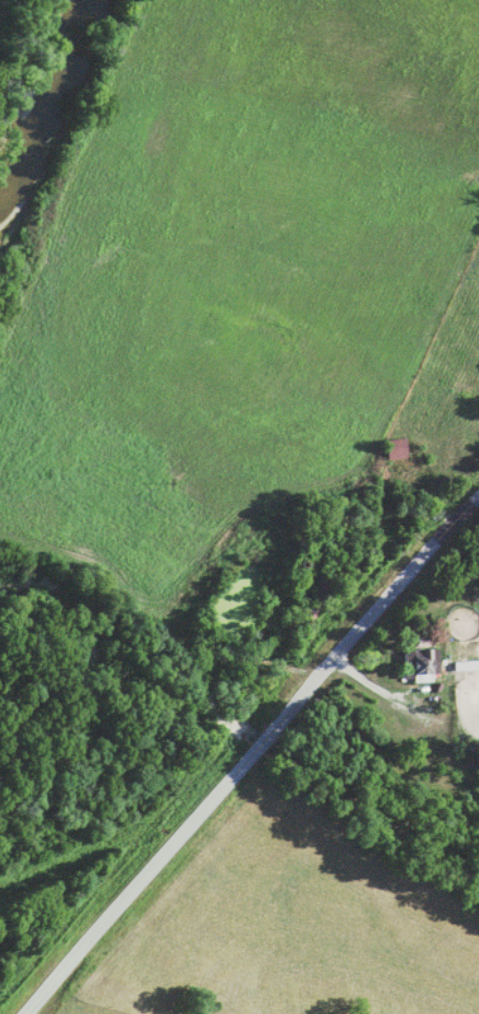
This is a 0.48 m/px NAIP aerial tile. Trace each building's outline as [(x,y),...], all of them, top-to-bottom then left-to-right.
[(382,442),(385,461),(404,458),(401,439),(382,442)] [(437,649),(401,650),(402,680),(411,679),(411,683),(431,682),(430,674),(438,674),(437,649)] [(478,671),(478,661),(452,662),(452,671),(478,671)]
